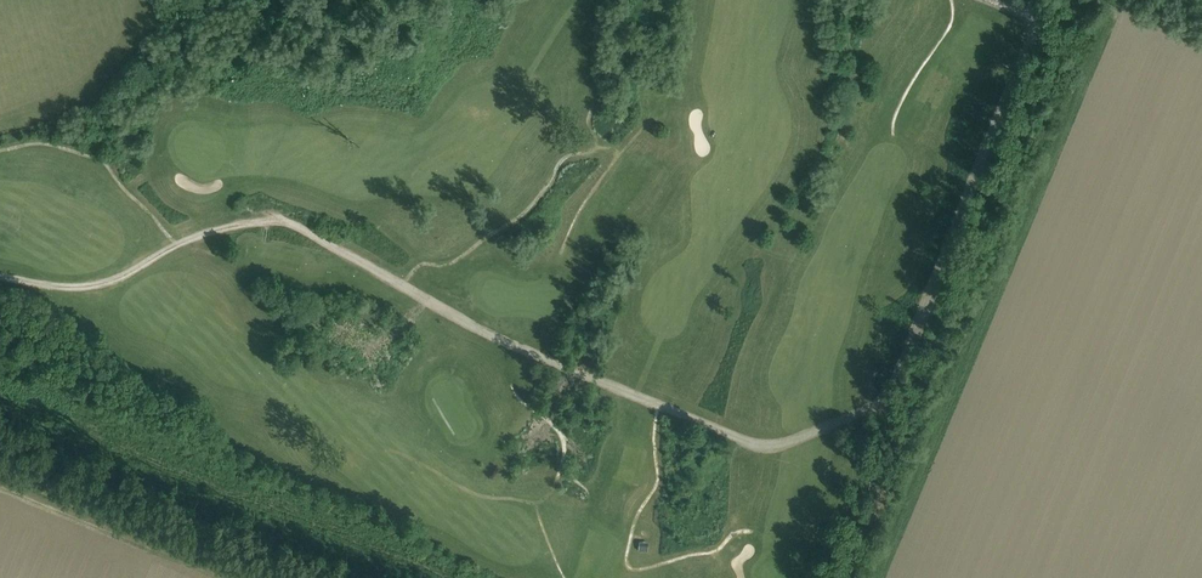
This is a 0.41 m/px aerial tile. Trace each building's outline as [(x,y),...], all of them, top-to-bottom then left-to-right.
[(658,229),(661,242),(671,240),(668,227),(658,229)]
